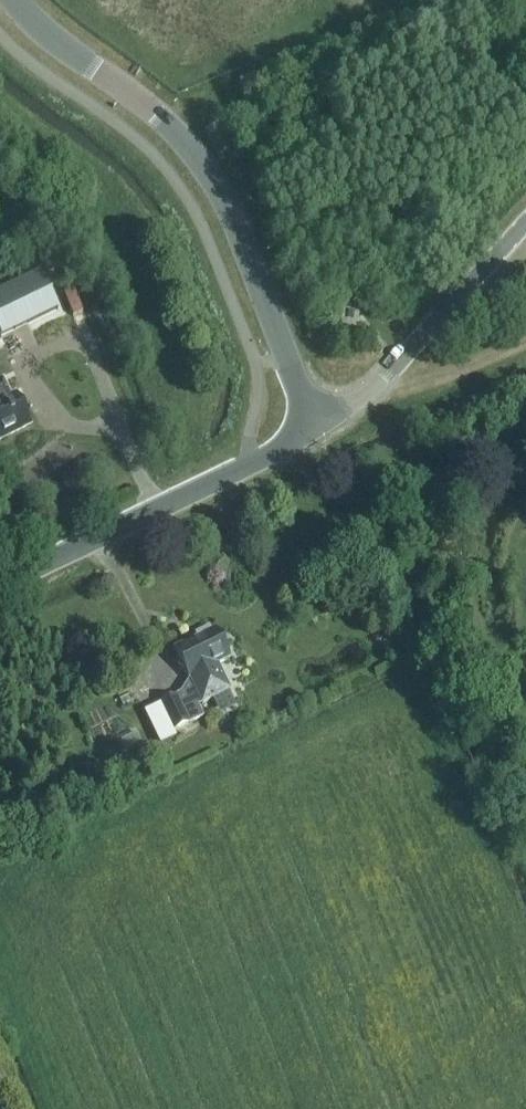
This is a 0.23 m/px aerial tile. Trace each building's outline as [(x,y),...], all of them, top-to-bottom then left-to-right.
[(244,94),(261,87),(256,75),(239,81),(244,94)] [(58,311),(41,276),(0,296),(0,337),(1,338),(58,311)] [(16,397),(11,399),(3,382),(0,384),(0,441),(30,427),(16,397)] [(212,633),(210,629),(196,636),(198,640),(175,651),(190,681),(191,681),(194,689),(161,705),(174,732),(203,718),(198,708),(230,692),(218,667),(230,661),(216,631),(212,633)]
